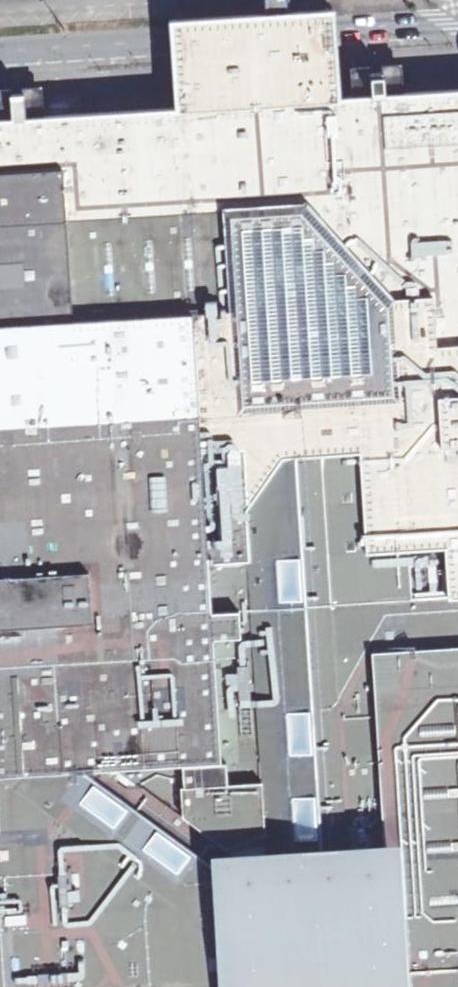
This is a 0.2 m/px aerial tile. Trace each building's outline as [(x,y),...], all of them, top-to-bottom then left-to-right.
[(339,97),(337,68),(335,33),(334,11),(273,14),(171,20),(172,44),(174,79),(176,106),(0,117),(0,986),(457,986),(457,89),(339,97)]
